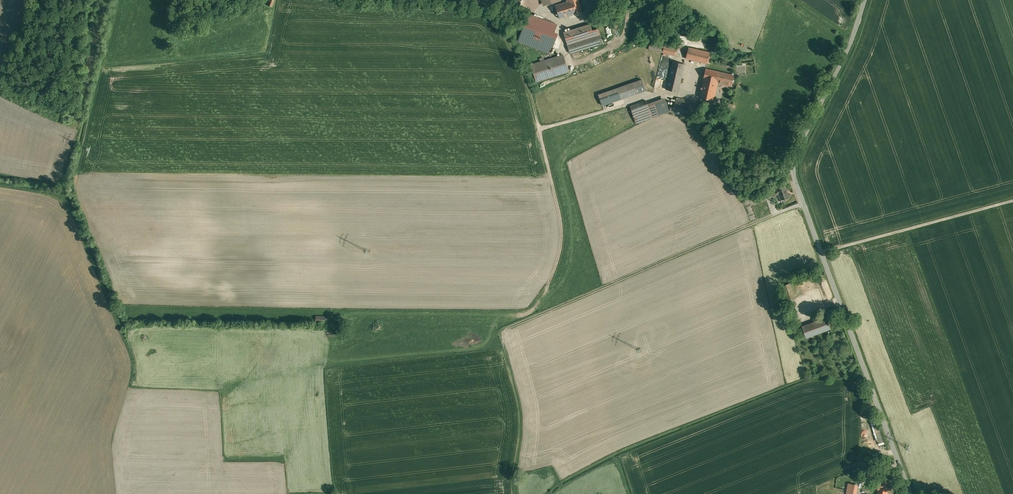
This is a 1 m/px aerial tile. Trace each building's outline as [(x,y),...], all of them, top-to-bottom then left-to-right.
[(555,5),(559,19),(582,11),(578,0),(572,0),(567,2),(555,5)] [(605,5),(597,1),(592,10),(600,14),(605,5)] [(557,25),(529,14),(519,41),(550,53),(557,35),(554,34),(557,25)] [(590,24),(564,32),(567,44),(600,34),(598,28),(592,30),(590,24)] [(600,34),(567,44),(570,53),(603,43),(600,34)] [(665,47),(650,43),(648,49),(662,52),(674,55),(676,49),(665,47)] [(709,52),(688,47),(686,58),(707,63),(709,52)] [(563,55),(531,65),(536,81),(568,71),(563,55)] [(684,64),(672,62),(666,90),(677,92),(684,64)] [(733,75),(705,69),(703,78),(718,81),(726,83),(725,85),(731,86),(733,75)] [(718,81),(703,78),(699,97),(713,100),(718,81)] [(642,79),(598,95),(602,105),(646,90),(642,79)] [(631,109),(636,123),(652,118),(668,112),(663,98),(631,109)] [(698,103),(676,98),(674,107),(671,107),(670,111),(673,112),(673,114),(694,119),(698,103)] [(713,113),(708,108),(702,113),(707,119),(713,113)] [(785,186),(777,189),(770,192),(772,196),(778,194),(781,202),(786,201),(785,198),(789,197),(785,186)] [(789,283),(780,286),(786,301),(795,298),(789,283)] [(815,286),(804,290),(807,298),(811,309),(822,305),(815,286)] [(807,298),(796,302),(800,313),(811,309),(807,298)] [(833,309),(826,312),(830,323),(837,320),(833,309)] [(826,317),(802,326),(806,338),(830,329),(826,317)] [(871,423),(876,439),(878,439),(879,443),(883,441),(882,441),(883,441),(877,421),(871,423)] [(879,480),(878,489),(877,493),(887,493),(887,491),(890,492),(892,483),(879,480)] [(858,485),(848,484),(846,493),(856,493),(858,485)]
